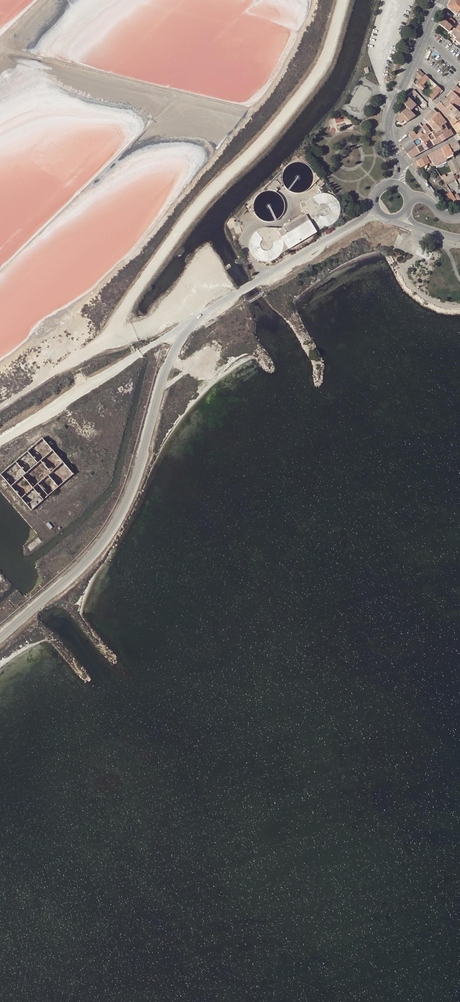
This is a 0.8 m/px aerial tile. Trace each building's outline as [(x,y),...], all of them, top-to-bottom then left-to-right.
[(447,6),(457,14),(459,11),(459,0),(451,0),(447,6)] [(442,19),(452,27),(453,27),(455,22),(444,14),(442,19)] [(442,19),(439,24),(443,28),(448,32),(452,27),(442,19)] [(451,34),(456,38),(454,40),(459,45),(459,34),(459,33),(455,29),(451,34)] [(425,75),(419,70),(415,77),(419,81),(425,75)] [(427,77),(425,75),(419,81),(415,84),(421,90),(425,87),(423,85),(425,83),(427,81),(428,79),(427,77)] [(432,86),(425,94),(427,96),(437,86),(434,83),(432,86)] [(441,90),(437,86),(427,96),(432,100),(435,97),(440,91),(441,90)] [(414,90),(407,95),(412,100),(418,94),(414,90)] [(445,99),(450,104),(451,104),(454,107),(459,101),(459,99),(452,91),(445,99)] [(416,105),(408,96),(404,104),(408,108),(410,111),(416,105)] [(444,97),(439,102),(446,109),(451,105),(450,104),(445,99),(444,97)] [(436,105),(442,113),(446,109),(439,102),(436,105)] [(446,109),(442,113),(446,118),(457,110),(454,107),(451,104),(450,104),(451,105),(446,109)] [(408,121),(415,116),(410,111),(408,108),(401,113),(407,120),(408,121)] [(433,109),(424,119),(428,123),(438,113),(437,112),(436,112),(433,109)] [(446,118),(449,121),(459,113),(459,112),(458,111),(457,110),(446,118)] [(401,113),(399,115),(404,120),(405,122),(405,121),(407,120),(401,113)] [(428,123),(431,127),(442,118),(438,113),(428,123)] [(452,125),(457,121),(457,122),(459,120),(459,113),(449,121),(449,122),(452,125)] [(433,131),(445,123),(442,118),(431,127),(433,131)] [(421,127),(426,133),(427,135),(431,133),(425,124),(421,127)] [(427,135),(431,141),(439,136),(443,134),(441,130),(439,128),(431,133),(427,135)] [(413,130),(408,135),(413,141),(418,138),(413,130)] [(443,134),(439,136),(443,141),(447,138),(453,135),(450,130),(448,131),(443,134)] [(419,137),(423,142),(427,149),(428,148),(430,147),(434,145),(431,141),(427,135),(426,133),(419,137)] [(431,141),(434,145),(436,144),(438,144),(438,143),(439,143),(441,142),(443,141),(439,136),(431,141)] [(448,145),(452,153),(459,149),(459,147),(457,141),(448,145)] [(407,154),(415,148),(416,147),(416,146),(413,142),(410,144),(407,147),(404,149),(406,152),(407,154)] [(427,149),(423,142),(416,146),(416,147),(415,148),(418,154),(420,153),(423,151),(427,149)] [(448,145),(441,149),(445,158),(453,155),(452,153),(448,145)] [(418,154),(415,148),(407,154),(411,158),(413,157),(418,154)] [(441,149),(427,156),(431,162),(433,164),(443,159),(445,158),(441,149)] [(452,173),(459,173),(459,169),(454,157),(453,155),(445,158),(446,160),(447,162),(449,166),(452,173)] [(426,156),(413,162),(418,169),(429,163),(430,165),(433,164),(431,162),(427,156),(426,156)] [(433,164),(434,166),(446,160),(445,158),(443,159),(433,164)] [(294,195),(308,187),(306,183),(310,180),(308,177),(304,179),(301,173),(295,176),(293,172),(287,175),(290,180),(286,182),(294,195)] [(455,179),(452,173),(442,179),(446,184),(455,179)] [(453,203),(457,203),(453,196),(451,193),(446,196),(450,203),(453,203)] [(304,214),(278,230),(290,249),(316,232),(304,214)] [(74,474),(42,438),(0,474),(31,510),(74,474)]
